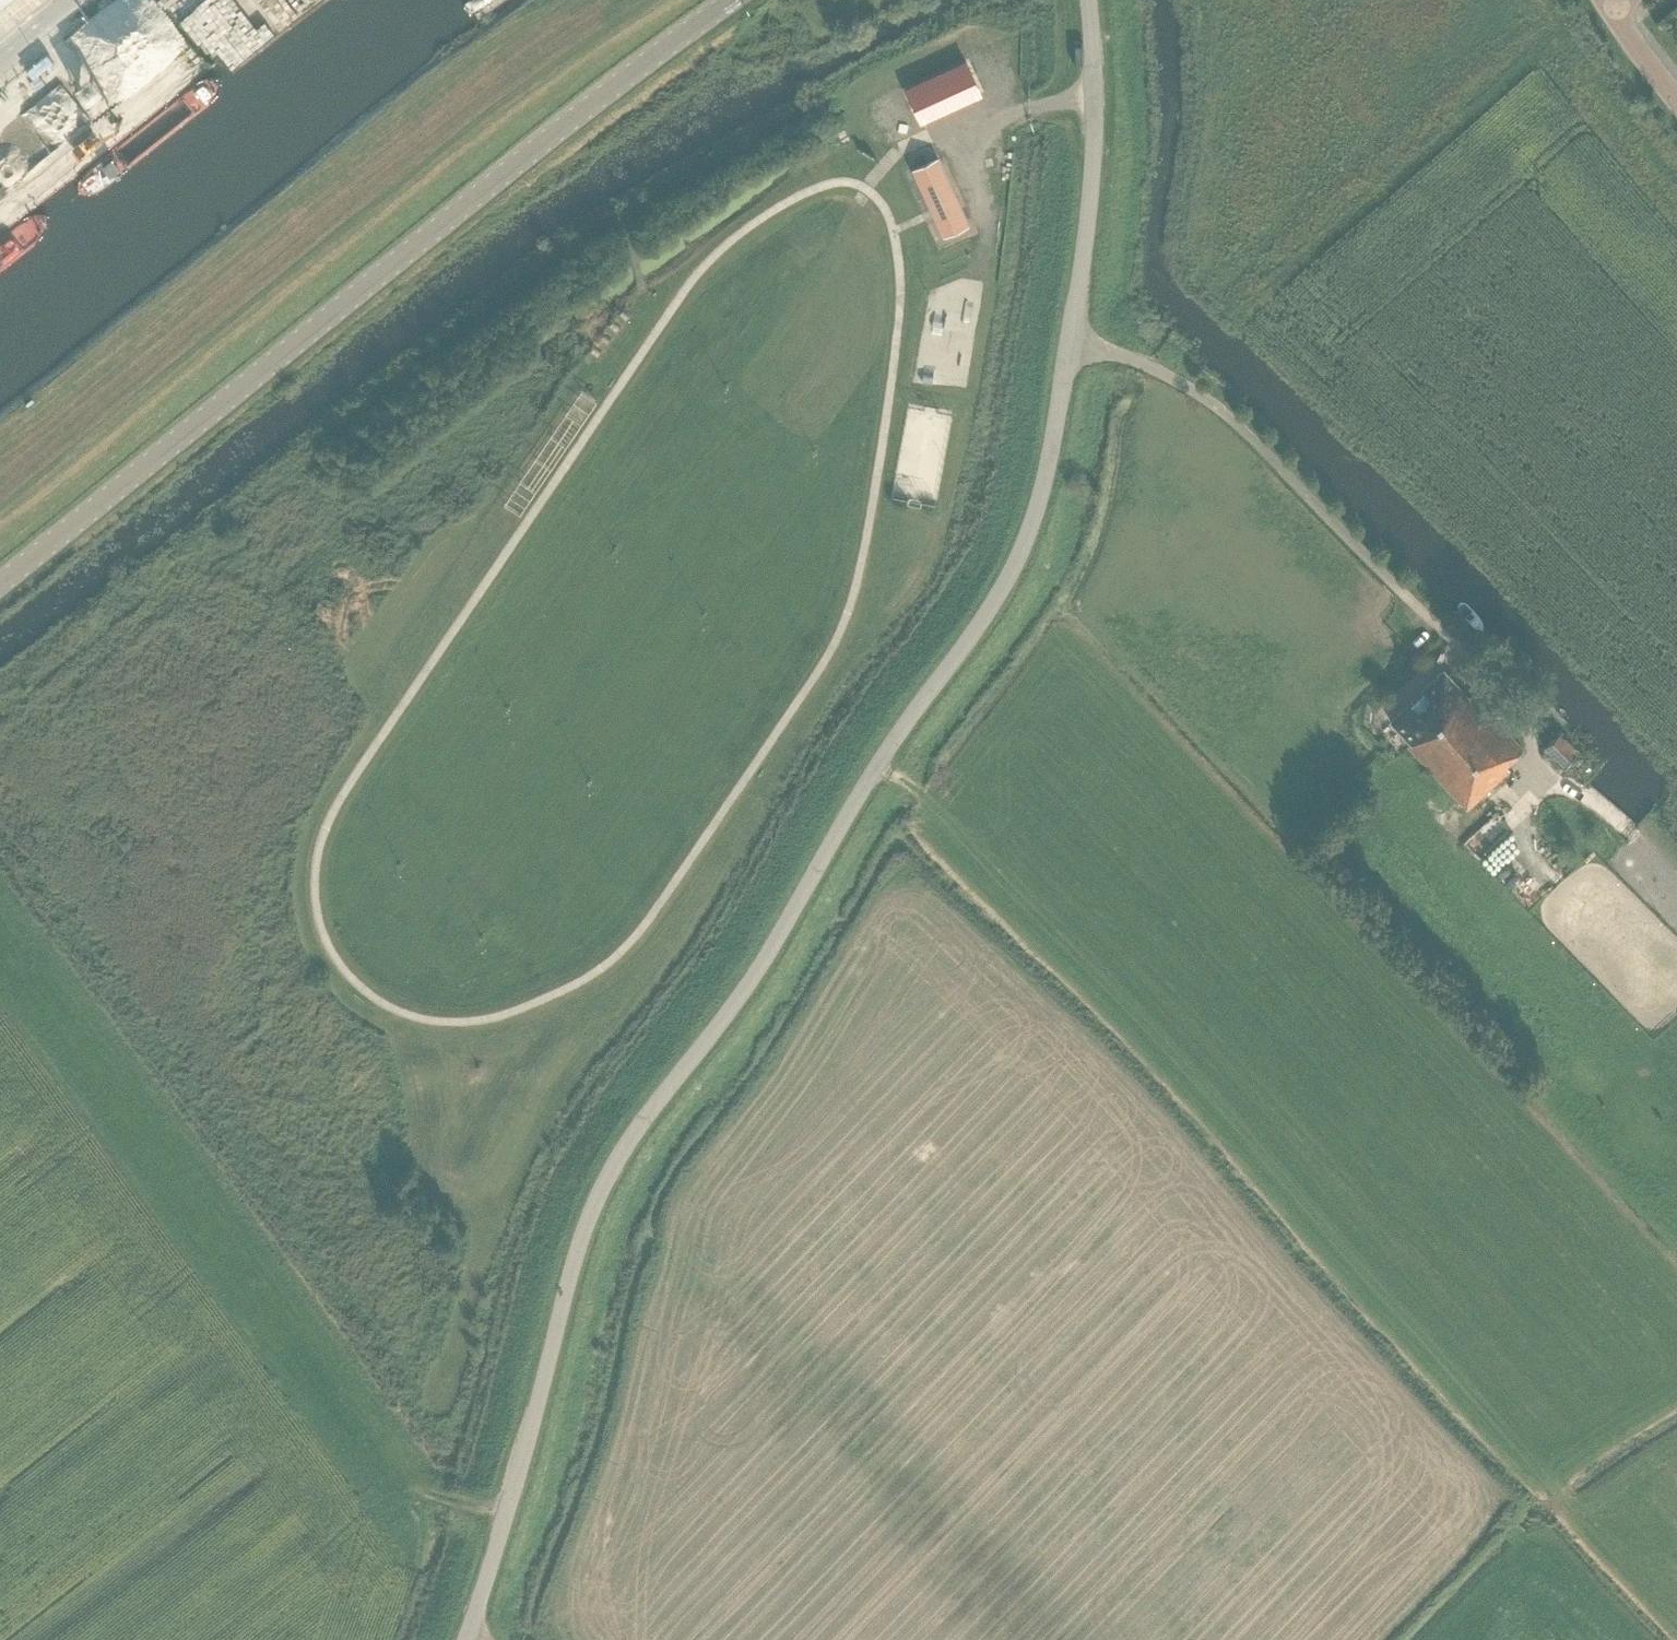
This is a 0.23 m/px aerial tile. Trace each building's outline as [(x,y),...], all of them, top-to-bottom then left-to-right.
[(966,60),(905,88),(920,121),(981,93),(966,60)] [(935,161),(908,173),(940,240),(966,227),(935,161)] [(1503,713),(1496,719),(1473,694),(1469,697),(1444,670),(1390,721),(1411,743),(1408,745),(1466,809),(1509,769),(1506,766),(1523,749),(1505,730),(1512,723),(1503,713)] [(1544,748),(1562,767),(1577,752),(1560,733),(1544,748)]
